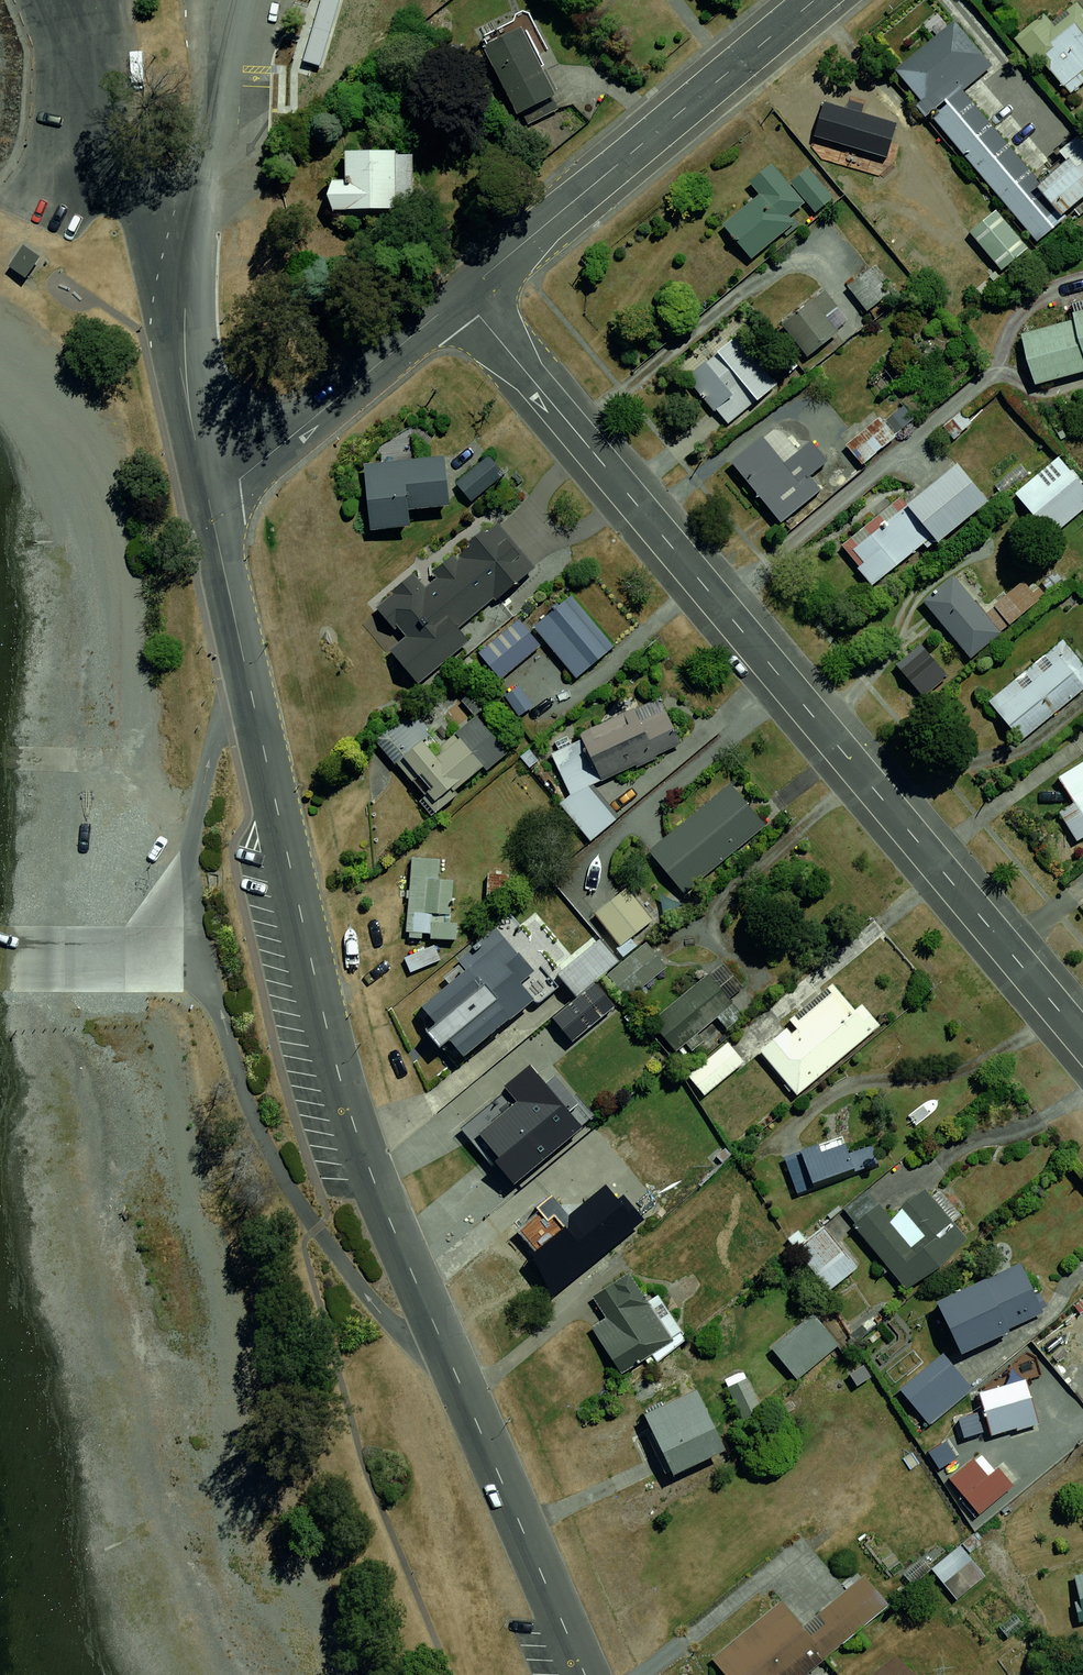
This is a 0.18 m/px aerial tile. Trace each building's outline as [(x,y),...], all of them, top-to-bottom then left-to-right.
[(302,61),(319,66),(339,0),(321,0),(302,61)] [(1002,35),(1025,64),(1032,58),(1064,99),(1082,84),(1082,10),(1075,0),(1072,0),(1048,19),(1038,7),(1002,35)] [(891,62),(1030,231),(1082,188),(1082,129),(1037,167),(964,79),(989,59),(951,12),(891,62)] [(514,15),(469,34),(501,110),(546,91),(514,15)] [(810,116),(810,158),(885,158),(885,116),(810,116)] [(325,171),(326,203),(400,202),(399,141),(341,142),(341,170),(325,171)] [(747,201),(711,229),(740,267),(824,204),(800,171),(780,186),(762,164),(735,184),(747,201)] [(860,269),(836,290),(861,320),(885,300),(860,269)] [(822,292),(776,327),(804,363),(834,340),(821,323),(837,311),(822,292)] [(1030,331),(1045,382),(1082,371),(1082,295),(1072,298),(1078,317),(1030,331)] [(676,373),(725,430),(778,383),(729,327),(676,373)] [(900,397),(842,444),(860,466),(918,418),(900,397)] [(775,423),(726,464),(782,531),(843,481),(811,443),(799,452),(775,423)] [(485,454),(454,480),(474,504),(505,478),(485,454)] [(364,461),(368,532),(408,530),(407,509),(448,507),(445,456),(364,461)] [(951,458),(843,546),(876,587),(984,500),(951,458)] [(504,524),(383,614),(401,638),(392,645),(417,679),(480,632),(471,619),(538,569),(504,524)] [(949,575),(921,597),(970,658),(1040,603),(1022,579),(980,613),(949,575)] [(534,626),(572,677),(612,645),(571,594),(534,626)] [(520,619),(475,655),(495,680),(540,645),(529,631),(520,619)] [(993,696),(1029,739),(1082,694),(1082,658),(1064,636),(993,696)] [(586,731),(609,779),(690,740),(668,693),(586,731)] [(418,715),(384,744),(439,808),(509,750),(477,713),(441,743),(418,715)] [(1055,773),(1070,804),(1057,811),(1071,839),(1082,833),(1082,759),(1055,773)] [(586,776),(557,799),(589,838),(618,815),(586,776)] [(731,783),(645,852),(680,895),(765,826),(731,783)] [(440,858),(405,859),(407,938),(458,937),(456,878),(440,878),(440,858)] [(630,886),(592,915),(623,953),(660,924),(630,886)] [(599,938),(556,974),(578,1001),(622,964),(599,938)] [(508,944),(423,1005),(459,1054),(543,993),(508,944)] [(434,946),(402,957),(409,975),(440,963),(434,946)] [(730,963),(655,1024),(681,1055),(726,1019),(737,1032),(754,1018),(739,1000),(752,989),(730,963)] [(833,978),(758,1047),(803,1097),(879,1028),(833,978)] [(737,1042),(692,1079),(708,1099),(754,1062),(737,1042)] [(492,1137),(526,1177),(584,1127),(527,1062),(494,1090),(516,1116),(492,1137)] [(778,1161),(792,1200),(818,1190),(815,1179),(854,1166),(844,1138),(778,1161)] [(555,1200),(524,1226),(573,1286),(652,1221),(619,1181),(571,1220),(555,1200)] [(878,1197),(849,1223),(907,1289),(972,1232),(927,1181),(891,1212),(878,1197)] [(820,1220),(789,1244),(826,1291),(857,1267),(820,1220)] [(1023,1262),(933,1301),(955,1351),(1045,1312),(1023,1262)] [(604,1317),(590,1326),(621,1376),(674,1343),(631,1274),(592,1298),(604,1317)] [(812,1314),(769,1350),(795,1382),(838,1345),(812,1314)] [(943,1362),(899,1398),(920,1424),(964,1389),(943,1362)] [(1026,1375),(976,1388),(989,1434),(1038,1420),(1026,1375)] [(706,1384),(650,1406),(676,1470),(732,1448),(706,1384)] [(979,1439),(945,1467),(978,1507),(1012,1478),(979,1439)] [(973,1531),(930,1565),(957,1598),(999,1564),(973,1531)] [(710,1652),(728,1674),(799,1674),(891,1601),(866,1569),(801,1620),(781,1595),(710,1652)] [(1070,1623),(1082,1621),(1082,1571),(1062,1575),(1070,1623)] [(864,1674),(921,1674),(896,1646),(864,1674)]
